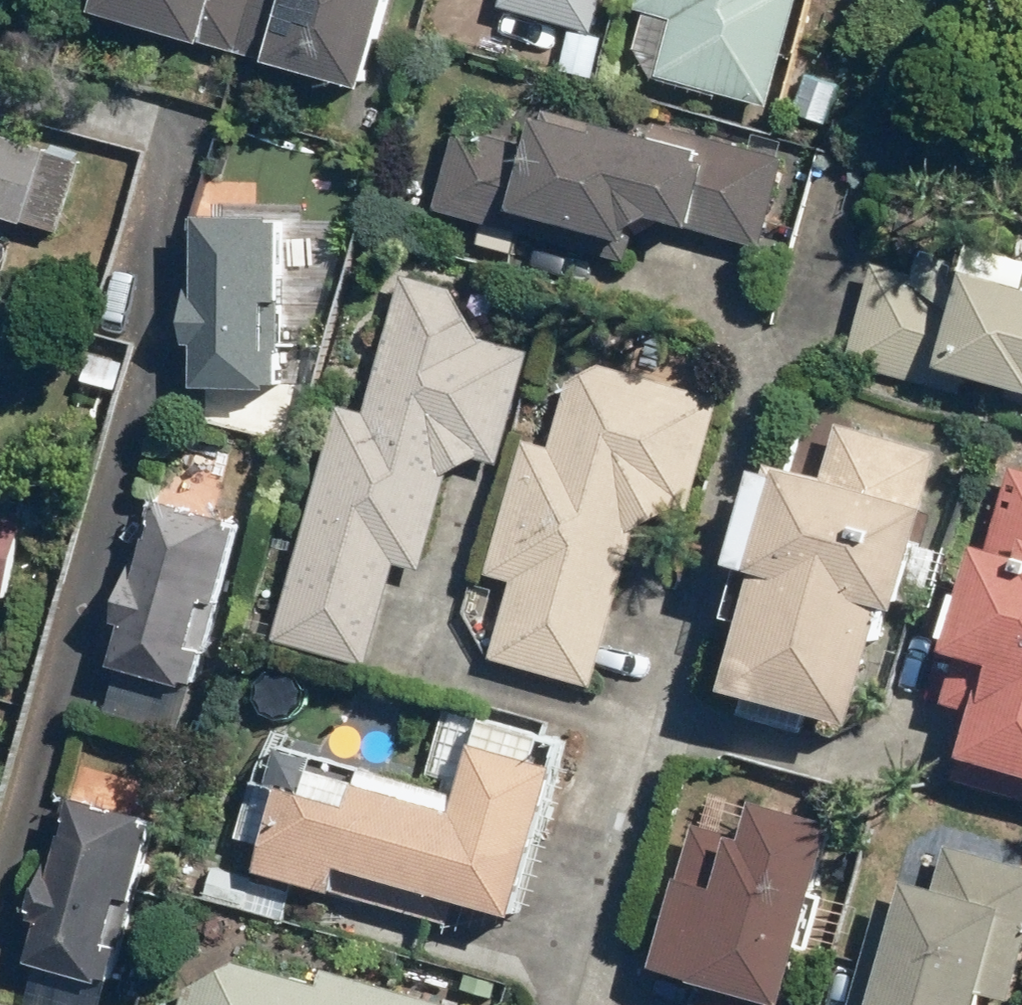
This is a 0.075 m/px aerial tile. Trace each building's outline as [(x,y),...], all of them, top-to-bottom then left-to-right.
[(244,46),(257,0),(96,0),(92,14),(241,55),(244,46)] [(241,55),(362,90),(386,0),(257,0),(244,46),(241,55)] [(590,34),(600,0),(496,0),(493,8),(590,34)] [(634,9),(644,10),(633,49),(651,77),(765,109),(795,0),(637,0),(634,9)] [(571,31),(561,71),(588,77),(598,38),(571,31)] [(454,125),(431,209),(622,262),(633,222),(635,214),(645,216),(757,248),(781,158),(707,139),(705,145),(600,115),(598,124),(543,109),(541,121),(528,116),(521,144),(454,125)] [(18,224),(19,219),(56,230),(78,158),(0,135),(0,218),(18,224)] [(270,385),(277,385),(280,227),(271,227),(271,218),(197,217),(195,288),(189,288),(188,347),(193,347),(192,390),(269,391),(270,385)] [(477,225),(472,243),(517,255),(522,238),(477,225)] [(967,240),(961,262),(917,249),(912,270),(873,259),(845,356),(960,388),(964,373),(1021,390),(1021,256),(967,240)] [(334,409),(270,641),(362,667),(391,562),(417,570),(445,471),(474,457),(496,464),(526,356),(478,342),(446,291),(400,278),(362,415),(334,409)] [(492,656),(593,684),(638,527),(677,504),(693,509),(725,398),(603,363),(570,382),(552,445),(526,437),(490,571),(513,578),(492,656)] [(817,485),(762,474),(757,490),(747,486),(717,580),(744,587),(713,702),(840,739),(874,622),(887,626),(936,460),(833,430),(817,485)] [(960,739),(948,782),(1021,803),(1021,475),(1007,471),(983,559),(963,554),(937,663),(955,667),(943,711),(964,717),(958,738),(960,739)] [(234,533),(151,510),(128,591),(118,588),(106,631),(116,634),(104,677),(187,700),(199,656),(211,616),(234,533)] [(0,514),(0,602),(23,520),(0,514)] [(249,871),(324,892),(331,868),(505,916),(548,766),(465,744),(451,794),(357,768),(352,784),(303,771),(307,758),(272,748),(261,785),(248,781),(232,837),(256,843),(249,871)] [(148,830),(64,807),(41,888),(31,885),(19,928),(29,931),(18,971),(101,994),(112,953),(124,913),(148,830)] [(785,974),(826,837),(743,812),(735,838),(689,824),(643,975),(702,993),(699,1004),(798,1004),(805,980),(785,974)] [(973,997),(1001,1004),(1005,1004),(1021,948),(1021,872),(941,849),(926,900),(894,891),(889,908),(877,905),(846,1004),(970,1004),(973,997)] [(203,898),(280,920),(289,890),(211,868),(203,898)] [(177,1004),(418,1004),(319,976),(315,990),(192,954),(177,1004)] [(459,989),(491,998),(496,983),(463,973),(459,989)]
